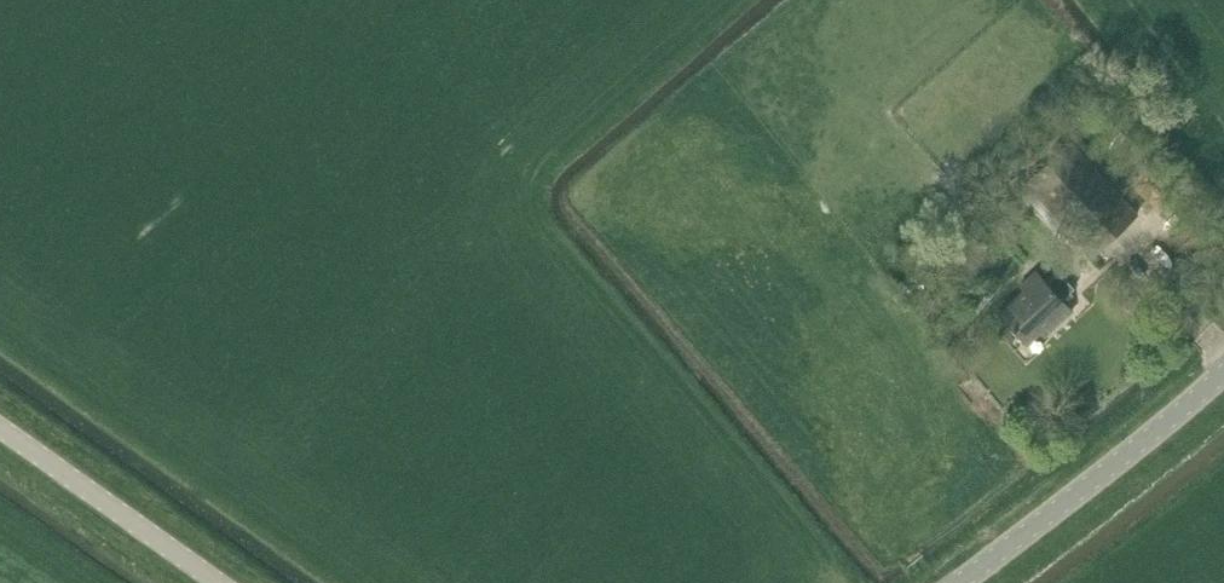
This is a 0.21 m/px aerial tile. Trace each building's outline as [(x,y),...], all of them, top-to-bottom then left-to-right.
[(1017,172),(1026,182),(1028,184),(1020,190),(1051,224),(1058,217),(1092,254),(1137,213),(1071,141),(1034,175),(1026,164),(1017,172)] [(1040,331),(1044,336),(1073,311),(1062,299),(1074,288),(1059,271),(1047,282),(1036,271),(1020,286),(1024,290),(999,313),(1027,343),(1040,331)]
